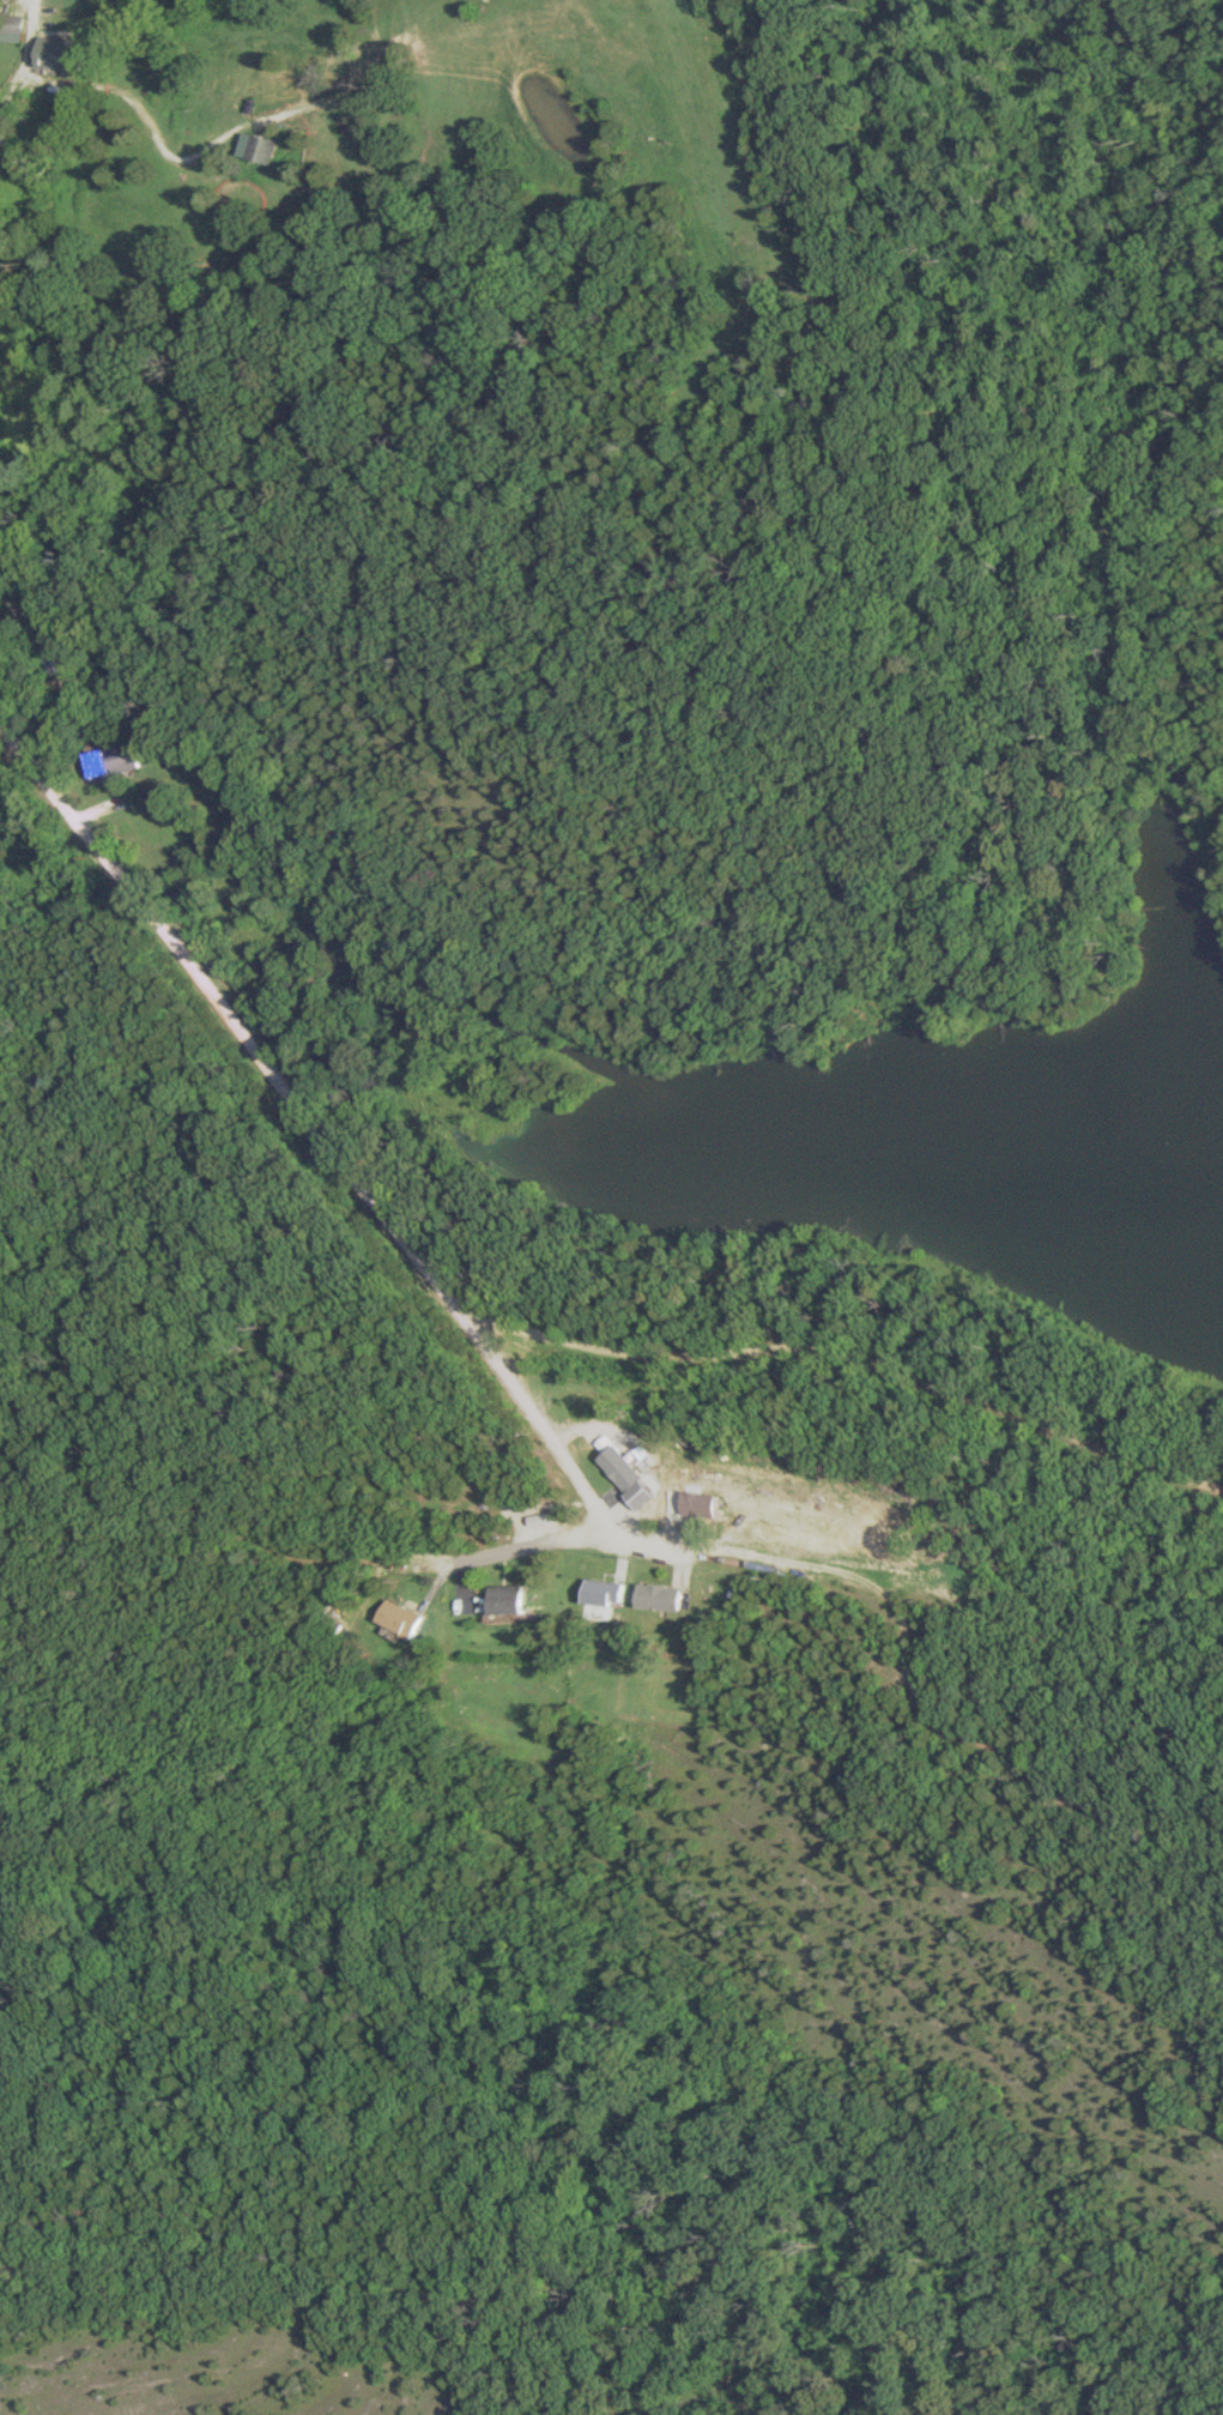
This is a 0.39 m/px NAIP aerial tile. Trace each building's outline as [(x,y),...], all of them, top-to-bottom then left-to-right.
[(85,69),(86,38),(51,37),(49,67),(85,69)] [(272,163),(278,140),(244,131),(238,154),(272,163)] [(89,778),(137,768),(131,742),(84,752),(89,778)] [(601,1455),(637,1508),(654,1496),(618,1443),(601,1455)] [(704,1485),(683,1484),(681,1514),(716,1516),(717,1494),(704,1493),(704,1485)] [(616,1605),(616,1580),(580,1579),(580,1605),(616,1605)] [(486,1612),(517,1612),(517,1584),(486,1584),(486,1612)] [(676,1586),(633,1584),(632,1608),(675,1610),(676,1586)] [(421,1614),(385,1597),(374,1620),(411,1638),(421,1614)]
